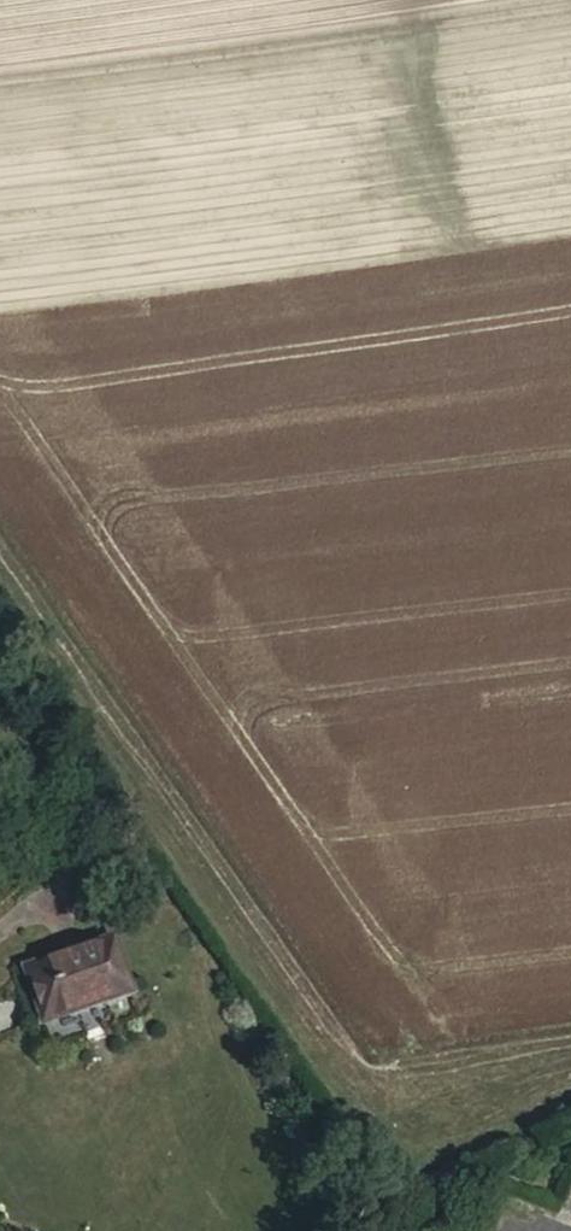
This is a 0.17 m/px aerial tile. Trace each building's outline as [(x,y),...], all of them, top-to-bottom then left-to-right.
[(112,936),(23,968),(44,1022),(132,991),(112,936)]
